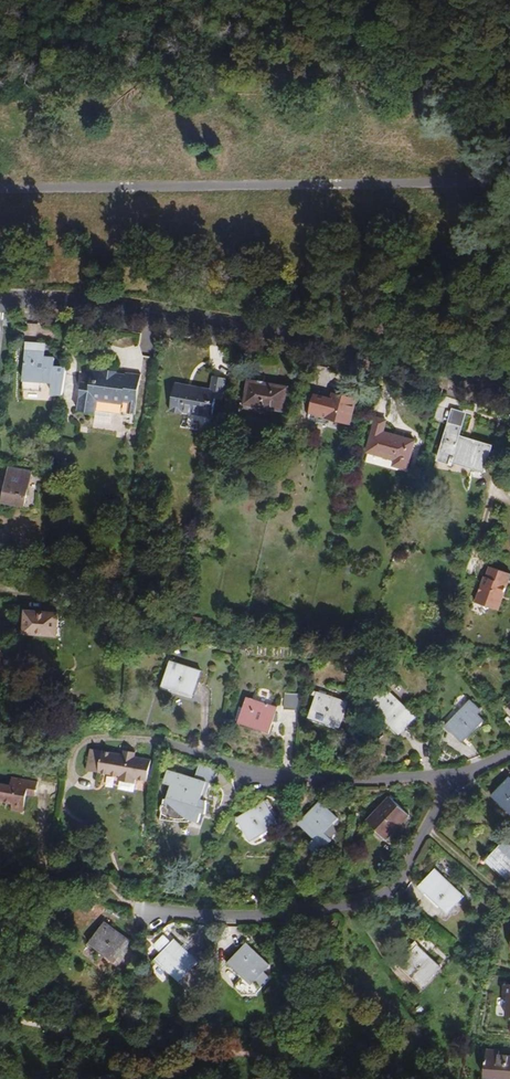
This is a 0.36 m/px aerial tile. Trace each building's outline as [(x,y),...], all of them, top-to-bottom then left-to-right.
[(44,344),(25,342),(21,390),(40,392),(40,384),(50,385),(49,396),(61,397),(63,368),(53,367),(54,357),(43,356),(44,344)] [(116,380),(118,372),(104,370),(103,372),(93,370),(91,385),(81,383),(77,412),(96,414),(96,411),(98,401),(124,404),(124,403),(137,405),(140,388),(127,386),(127,381),(116,380)] [(141,375),(118,372),(116,380),(127,381),(127,386),(140,388),(141,375)] [(211,390),(175,384),(170,412),(183,415),(183,413),(213,419),(216,399),(223,401),(227,379),(213,376),(211,390)] [(288,387),(249,380),(244,404),(284,411),(288,387)] [(356,400),(333,394),(326,418),(350,424),(356,400)] [(98,401),(96,411),(113,413),(113,408),(122,409),(121,416),(128,417),(128,414),(136,415),(137,405),(124,403),(124,404),(98,401)] [(386,421),(376,418),(367,452),(395,460),(393,465),(407,469),(415,441),(383,432),(386,421)] [(461,428),(448,424),(437,460),(451,464),(452,461),(484,471),(491,446),(459,436),(461,428)] [(26,507),(33,471),(11,467),(3,502),(26,507)] [(490,568),(487,579),(484,578),(475,604),(483,607),(486,611),(490,609),(498,612),(509,575),(490,568)] [(58,614),(26,612),(25,633),(56,636),(58,614)] [(202,620),(190,617),(188,624),(201,627),(202,620)] [(201,670),(171,660),(163,685),(193,695),(201,670)] [(379,712),(377,714),(399,734),(415,717),(384,687),(380,691),(375,692),(376,696),(371,702),(371,705),(379,712)] [(285,706),(299,707),(300,690),(286,689),(285,706)] [(348,702),(317,691),(309,716),(340,727),(348,702)] [(278,713),(276,712),(278,707),(247,697),(239,722),(270,732),(274,719),(279,719),(278,713)] [(471,700),(446,726),(463,741),(483,719),(477,714),(481,710),(471,700)] [(125,751),(124,755),(91,749),(87,770),(121,777),(121,781),(134,784),(135,779),(147,781),(151,760),(135,756),(135,752),(125,751)] [(201,764),(197,779),(206,782),(211,783),(219,770),(201,764)] [(197,779),(168,770),(164,782),(171,785),(168,797),(199,807),(201,799),(206,782),(197,779)] [(493,793),(509,809),(509,777),(509,776),(493,793)] [(37,790),(38,781),(12,777),(10,785),(0,783),(0,781),(0,802),(14,804),(12,810),(25,812),(27,796),(29,789),(37,790)] [(35,797),(37,790),(29,789),(27,796),(35,797)] [(199,807),(168,797),(164,796),(162,817),(190,821),(190,820),(199,823),(202,812),(206,814),(207,801),(201,799),(199,807)] [(391,797),(368,820),(387,839),(410,815),(391,797)] [(266,801),(238,818),(251,841),(279,824),(266,801)] [(317,838),(324,830),(337,817),(321,802),(301,822),(317,838)] [(334,840),(324,830),(317,838),(309,847),(319,856),(334,840)] [(487,859),(509,881),(509,845),(505,840),(487,859)] [(443,875),(427,892),(448,912),(464,896),(443,875)] [(105,921),(90,943),(115,961),(131,940),(105,921)] [(153,946),(161,953),(172,942),(163,935),(153,946)] [(172,942),(161,953),(157,958),(180,980),(198,960),(175,938),(172,942)] [(415,942),(405,952),(408,955),(400,963),(423,986),(441,968),(415,942)] [(229,962),(245,977),(235,987),(243,995),(257,992),(272,977),(264,970),(270,964),(247,943),(229,962)] [(487,1050),(485,1077),(506,1078),(509,1078),(509,1057),(499,1056),(500,1051),(487,1050)]
